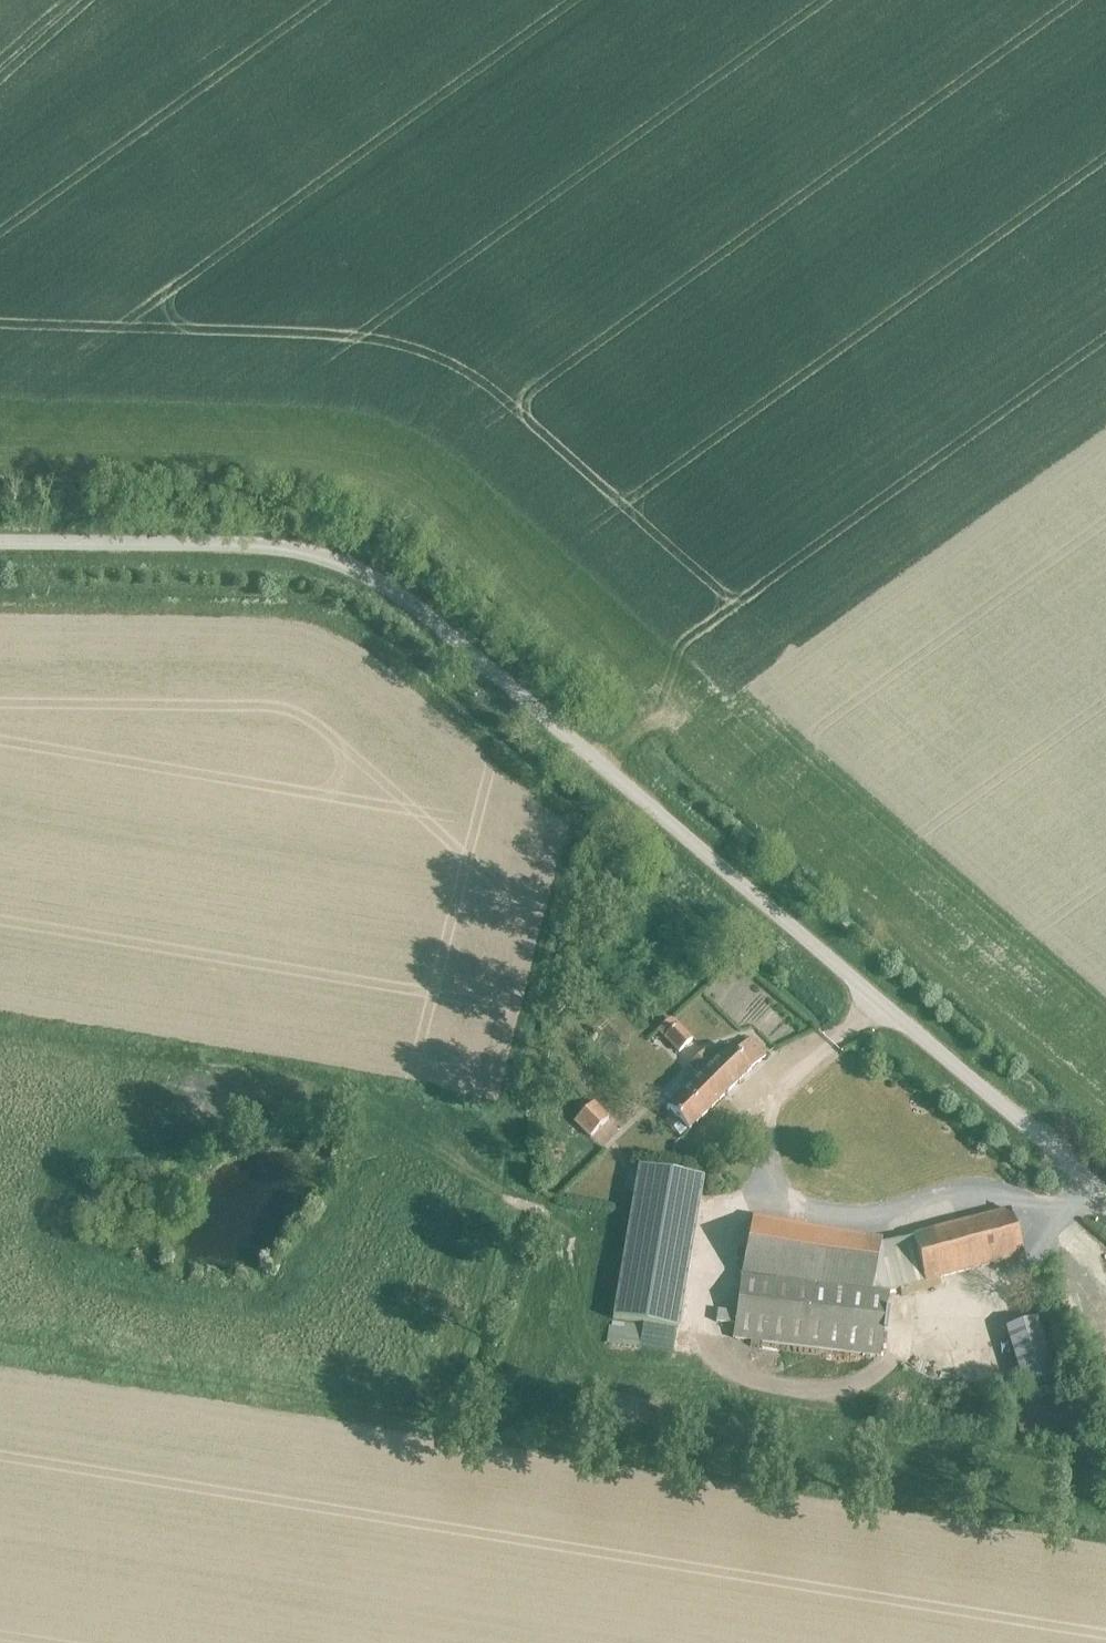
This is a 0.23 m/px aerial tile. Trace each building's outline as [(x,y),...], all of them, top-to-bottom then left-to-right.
[(679,1051),(693,1039),(678,1022),(676,1024),(670,1018),(659,1028),(679,1051)] [(690,1130),(768,1055),(752,1037),(735,1053),(730,1048),(719,1058),(716,1055),(712,1058),(705,1050),(691,1064),(702,1076),(668,1108),(690,1130)] [(590,1135),(608,1117),(592,1101),(574,1119),(590,1135)] [(639,1167),(613,1320),(678,1331),(704,1178),(639,1167)] [(938,1279),(1022,1256),(1010,1211),(880,1247),(881,1241),(816,1231),(752,1219),(741,1274),(732,1338),(879,1357),(888,1293),(899,1290),(901,1297),(940,1287),(938,1279)] [(717,1311),(715,1322),(731,1325),(733,1313),(717,1311)] [(1035,1320),(1005,1329),(1024,1388),(1053,1379),(1035,1320)]
